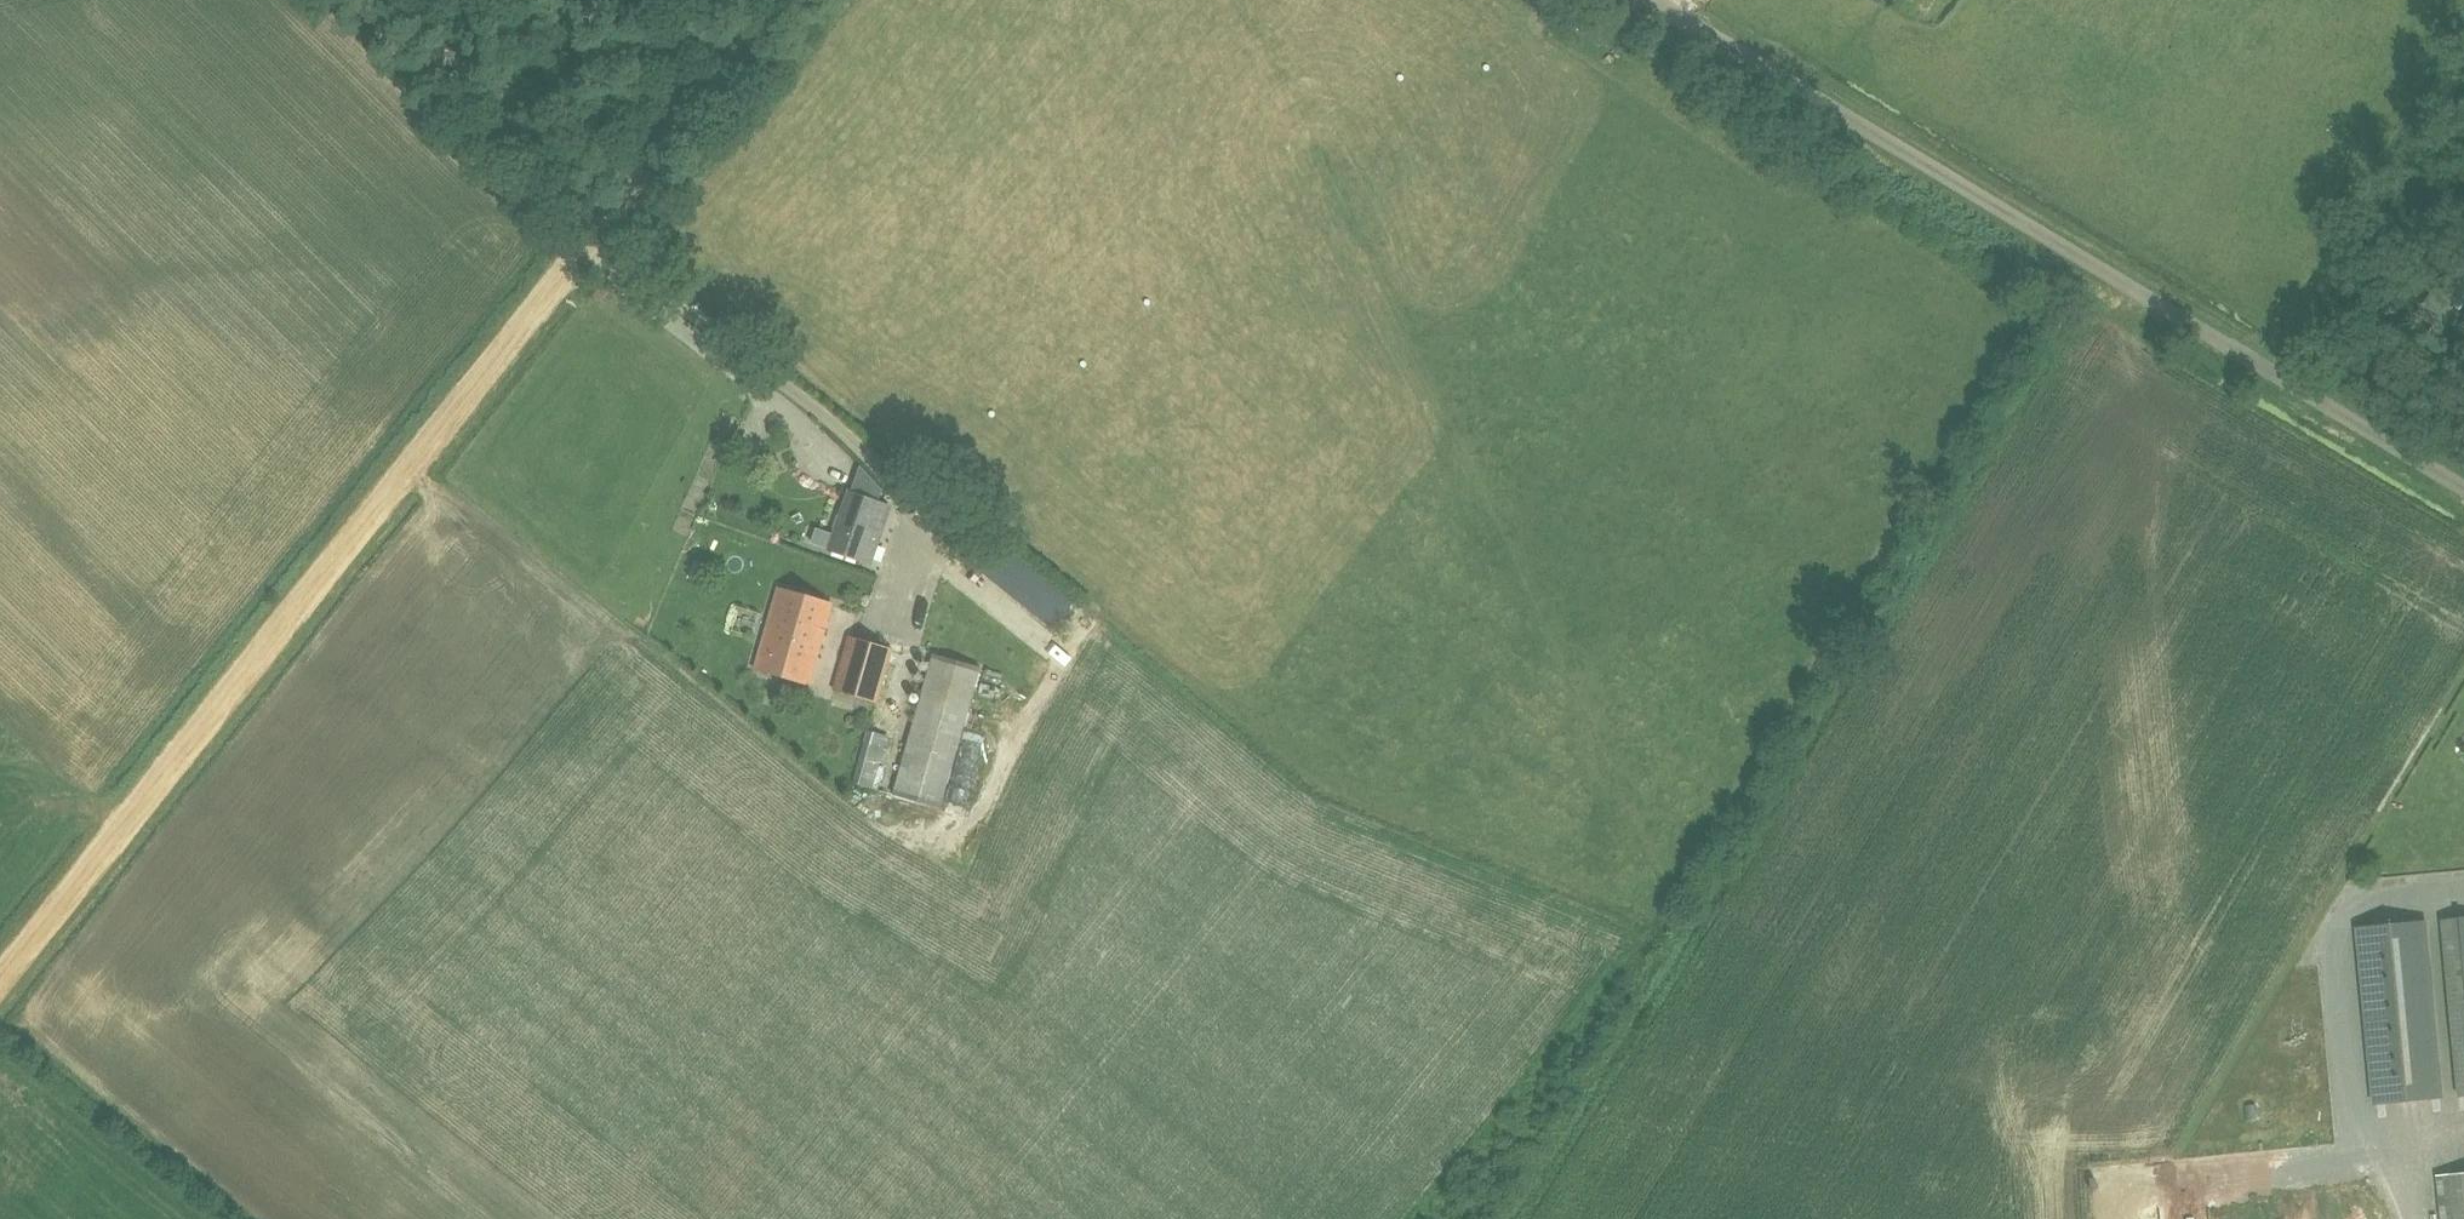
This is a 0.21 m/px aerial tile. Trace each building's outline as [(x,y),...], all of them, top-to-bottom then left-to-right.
[(889,507),(849,493),(830,549),(870,562),(889,507)] [(1054,586),(992,535),(991,537),(939,496),(920,518),(973,560),(970,563),(1033,613),(1054,586)] [(778,589),(756,667),(809,683),(832,605),(778,589)] [(878,704),(891,655),(893,649),(848,637),(833,690),(878,704)] [(982,668),(933,654),(894,794),(941,807),(982,668)] [(874,789),(890,737),(868,730),(852,782),(874,789)] [(2442,920),(2460,1096),(2463,1096),(2463,918),(2442,920)] [(2359,928),(2377,1104),(2444,1098),(2427,921),(2359,928)] [(2443,1218),(2463,1218),(2463,1177),(2439,1179),(2443,1218)]
